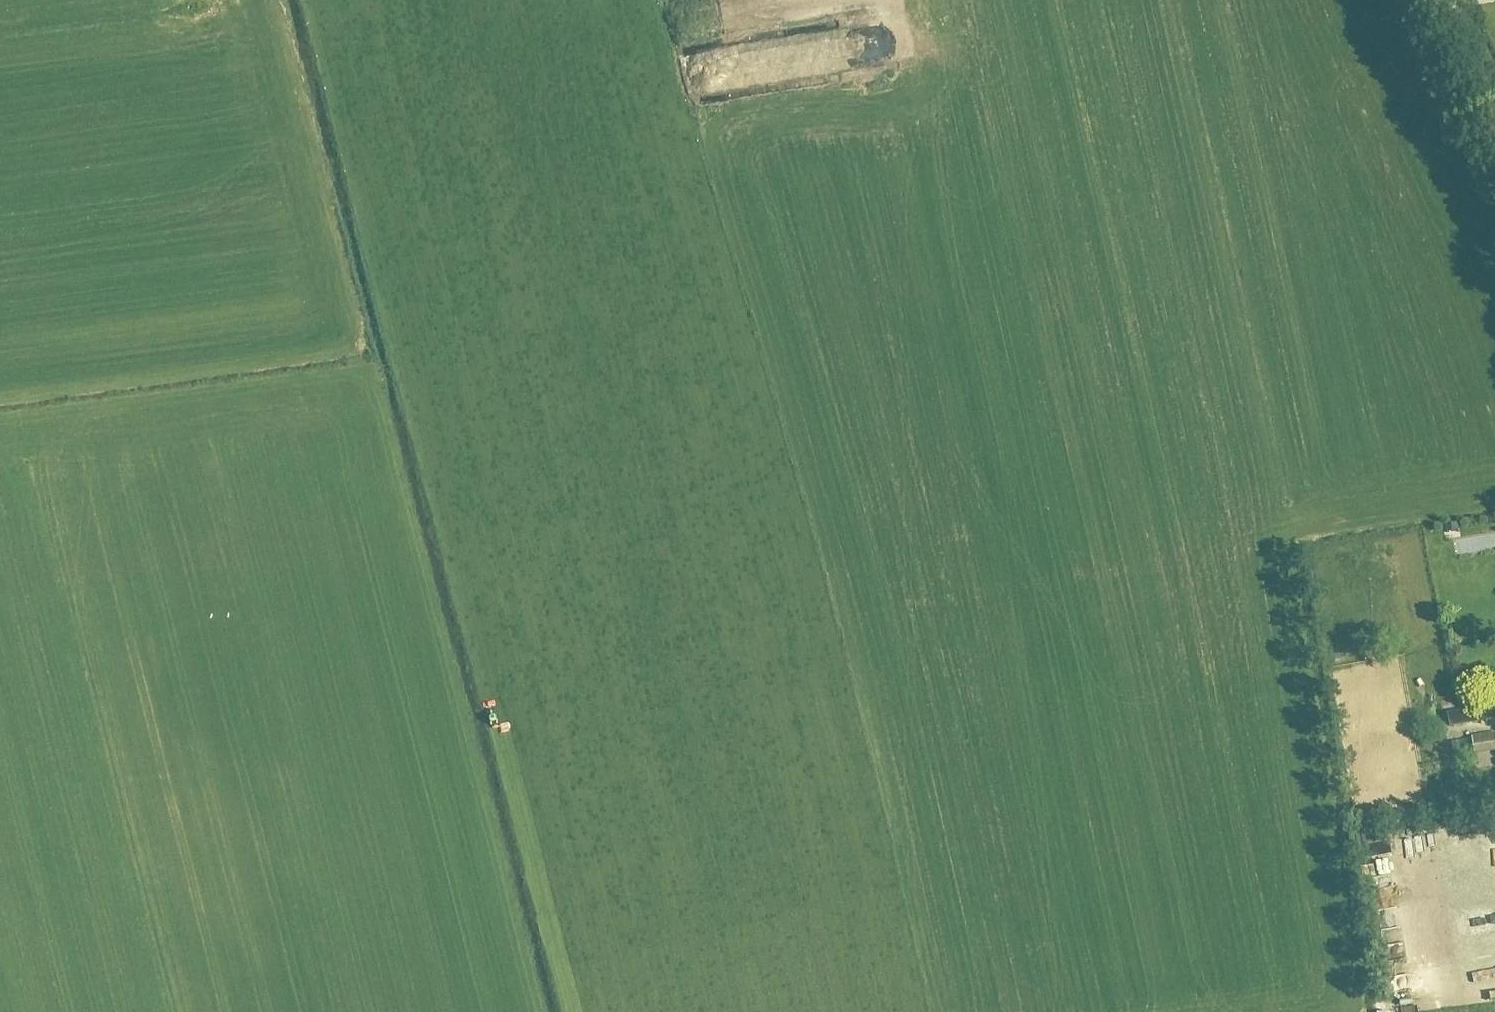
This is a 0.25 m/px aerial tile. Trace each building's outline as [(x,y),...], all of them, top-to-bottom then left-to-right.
[(1458,531),(1457,522),(1442,524),(1443,532),(1458,531)] [(1494,733),(1472,737),(1475,755),(1494,752),(1494,738),(1494,733)] [(1393,968),(1397,980),(1414,974),(1410,962),(1393,968)]
